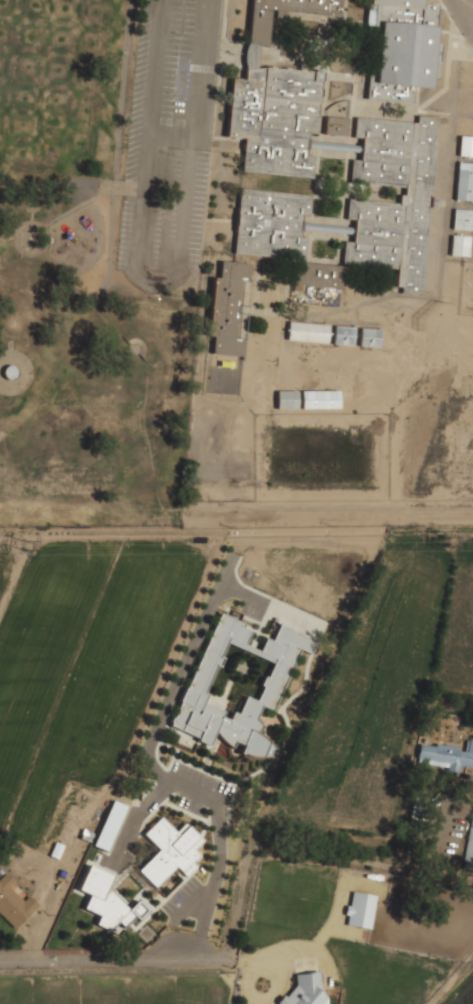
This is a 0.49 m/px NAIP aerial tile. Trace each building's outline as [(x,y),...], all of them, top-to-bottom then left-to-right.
[(244,78),(231,77),(226,135),(245,137),(242,170),(317,177),(319,156),(307,155),(309,133),(317,134),(322,71),(259,65),(261,46),(267,46),(270,16),(340,22),(342,0),(251,0),(244,78)] [(367,27),(379,28),(376,73),(369,73),(368,98),(413,101),(414,87),(430,88),(431,76),(439,77),(441,43),(435,43),(438,3),(423,2),(423,0),(369,0),(367,27)] [(240,187),(234,252),(305,258),(308,230),(315,230),(317,239),(344,233),(342,264),(397,268),(396,274),(400,292),(422,294),(437,116),(418,115),(417,123),(356,117),(354,136),(362,137),(360,158),(352,159),(350,180),(402,185),(399,203),(349,198),(347,219),(353,219),(352,226),(301,221),(302,214),(309,212),(311,194),(240,187)] [(348,118),(327,116),(324,133),(346,136),(348,118)] [(472,156),(472,135),(460,134),(459,155),(472,156)] [(472,201),(472,162),(458,161),(455,199),(472,201)] [(472,208),(454,208),(453,228),(472,229),(472,208)] [(470,234),(451,234),(451,254),(469,255),(470,234)] [(209,335),(214,336),(212,353),(242,355),(243,334),(236,334),(240,281),(249,281),(250,262),(221,260),(220,277),(212,276),(209,335)] [(340,288),(342,265),(295,261),(292,284),(340,288)] [(328,342),(329,323),(288,320),(286,339),(328,342)] [(333,343),(354,344),(354,326),(334,325),(333,343)] [(380,346),(380,327),(359,327),(359,346),(380,346)] [(18,370),(17,367),(15,365),(13,364),(10,364),(8,365),(5,366),(4,368),(3,370),(3,372),(4,375),(5,377),(7,378),(9,379),(11,379),(14,378),(16,377),(17,375),(18,372),(18,370)] [(174,730),(209,742),(216,734),(232,747),(236,743),(249,753),(267,759),(272,744),(259,734),(262,723),(257,719),(261,705),(275,710),(296,648),(310,653),(315,636),(278,624),(273,639),(265,636),(259,655),(271,659),(258,699),(245,695),(244,700),(230,718),(215,706),(205,703),(225,642),(244,648),(252,625),(213,612),(174,730)] [(466,738),(465,748),(419,742),(416,762),(458,768),(459,765),(472,767),(472,739),(466,738)] [(93,845),(107,851),(127,805),(113,799),(93,845)] [(472,812),(464,857),(472,859),(472,812)] [(159,849),(138,869),(134,865),(123,875),(119,871),(101,887),(125,913),(146,893),(176,925),(202,900),(195,893),(177,909),(153,883),(174,864),(181,871),(200,854),(192,846),(200,838),(188,825),(178,834),(161,816),(143,832),(159,849)] [(78,889),(89,893),(83,908),(99,915),(95,923),(119,932),(126,926),(130,916),(137,919),(147,909),(137,900),(128,909),(107,888),(113,875),(88,864),(78,889)] [(14,928),(38,905),(4,871),(0,875),(0,913),(14,928)] [(376,895),(351,891),(345,924),(370,928),(376,895)] [(327,997),(320,992),(319,972),(295,973),(295,984),(287,995),(278,996),(278,1003),(327,1003),(327,997)]
